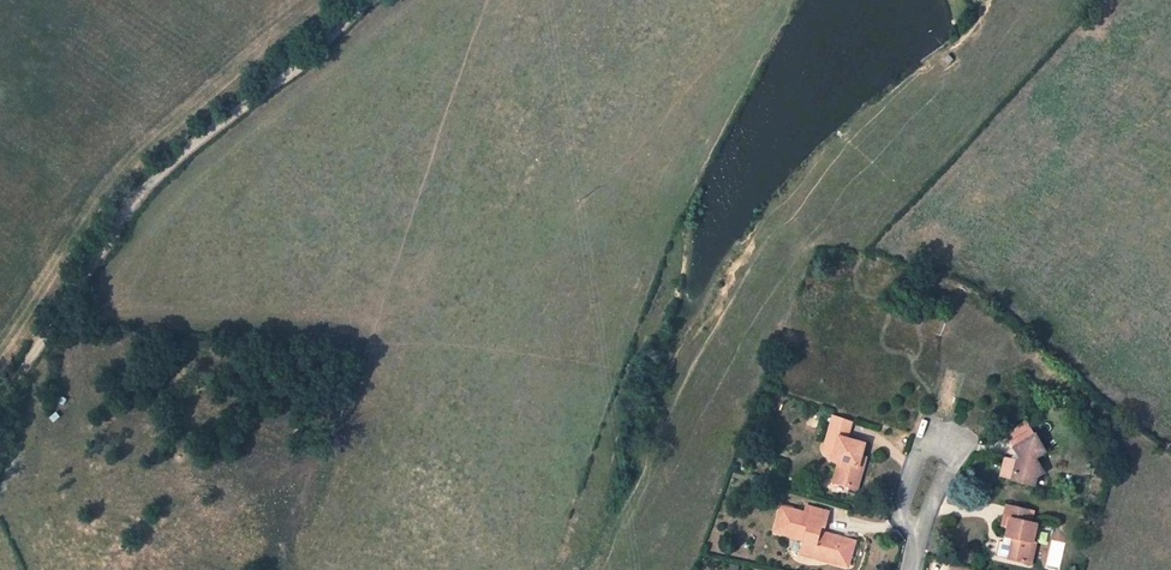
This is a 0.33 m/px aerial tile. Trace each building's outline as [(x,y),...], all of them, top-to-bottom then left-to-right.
[(861,456),(864,444),(847,439),(852,422),(834,416),(827,443),(837,446),(835,455),(833,461),(839,463),(833,483),(856,489),(860,477),(857,476),(859,471),(861,471),(866,457),(861,456)] [(1036,435),(1027,419),(1023,421),(1032,436),(1032,437),(1036,435)] [(1035,457),(1045,452),(1036,435),(1032,437),(1032,436),(1023,421),(1005,431),(1020,458),(1017,460),(1017,462),(1012,479),(1012,480),(1034,486),(1036,476),(1044,472),(1035,457)] [(837,446),(827,443),(824,452),(835,455),(837,446)] [(1005,459),(1000,476),(1012,479),(1017,462),(1005,459)] [(1008,529),(1006,537),(1007,537),(1013,539),(1008,559),(1031,564),(1036,543),(1033,542),(1037,524),(1031,523),(1033,512),(1007,505),(1002,528),(1008,529)] [(800,553),(843,566),(850,541),(823,533),(820,532),(821,527),(824,528),(829,512),(806,506),(804,513),(781,507),(774,532),(793,537),(794,533),(804,536),(803,540),(800,553)] [(1008,559),(1013,539),(1007,537),(1003,558),(1008,559)] [(848,567),(854,542),(850,541),(843,566),(848,567)]
